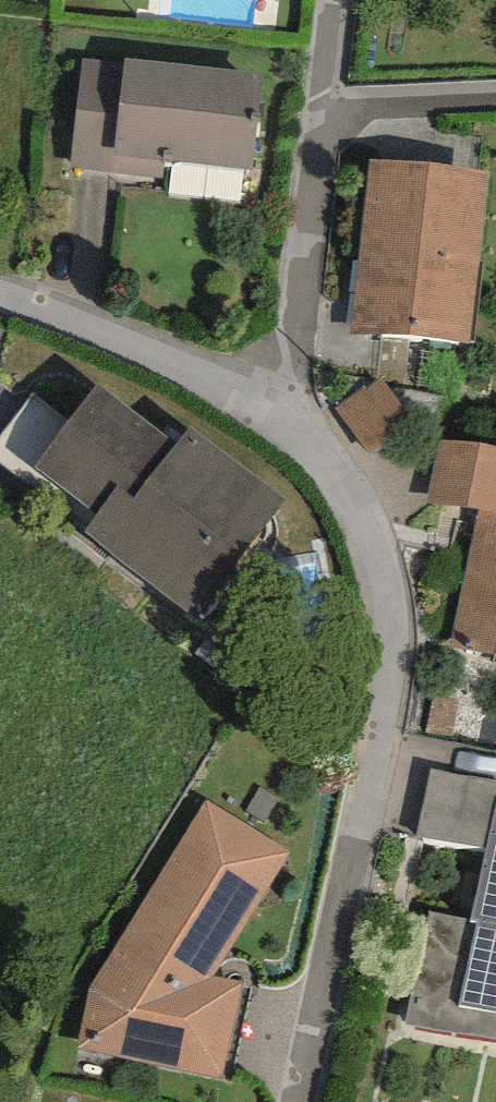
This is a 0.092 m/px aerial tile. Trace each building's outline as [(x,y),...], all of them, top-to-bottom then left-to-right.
[(250,168),(261,84),(93,63),(80,170),(176,182),(179,160),(250,168)] [(488,179),(368,166),(350,335),(470,347),(488,179)] [(413,424),(381,380),(336,413),(369,457),(413,424)] [(163,448),(90,396),(31,478),(96,525),(84,542),(200,627),(289,505),(179,426),(163,448)] [(435,446),(424,508),(480,519),(454,653),(495,661),(495,457),(435,446)] [(463,695),(434,689),(427,729),(455,734),(463,695)] [(495,819),(495,787),(435,773),(420,841),(488,855),(495,819)] [(291,856),(208,805),(97,986),(83,1063),(223,1087),(240,991),(217,977),(291,856)] [(488,855),(477,923),(461,1015),(495,1021),(495,819),(488,855)] [(477,923),(429,912),(405,1028),(495,1047),(495,1021),(461,1015),(477,923)]
